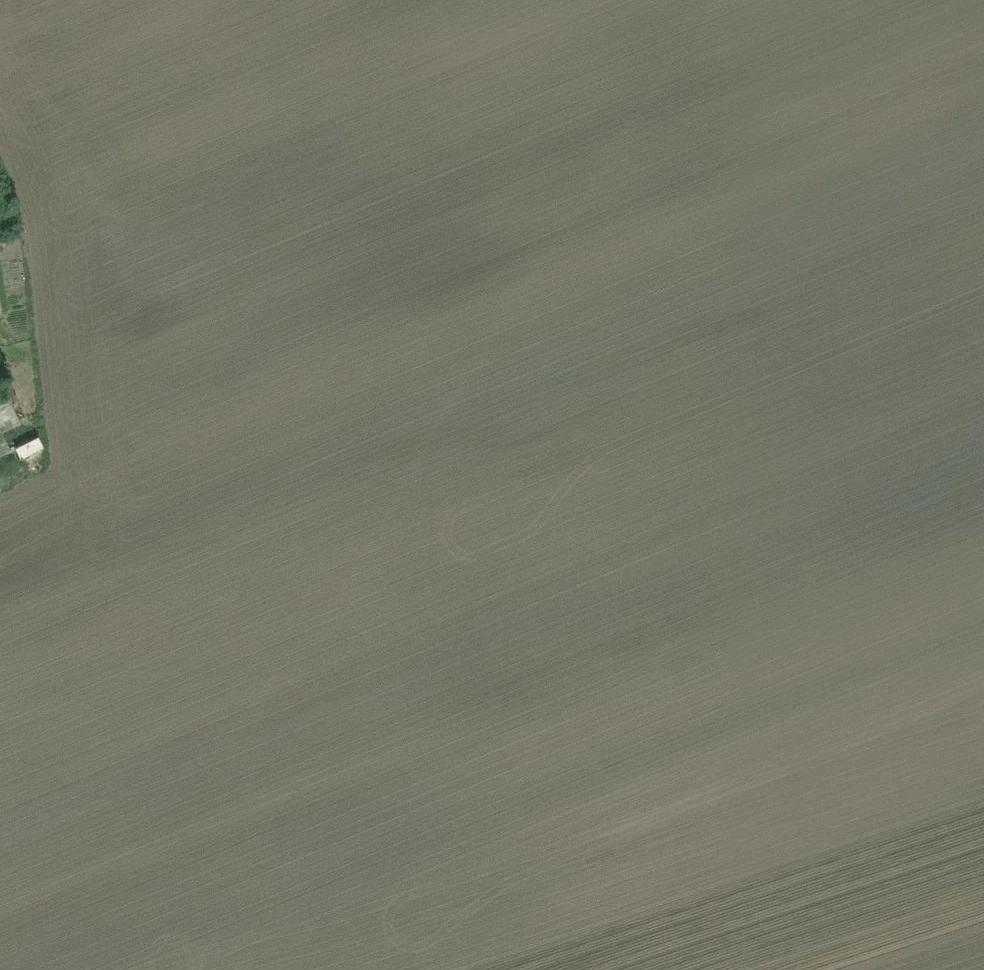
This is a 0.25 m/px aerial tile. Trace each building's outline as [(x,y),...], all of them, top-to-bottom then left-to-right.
[(14,424),(0,390),(0,430),(14,424)]
